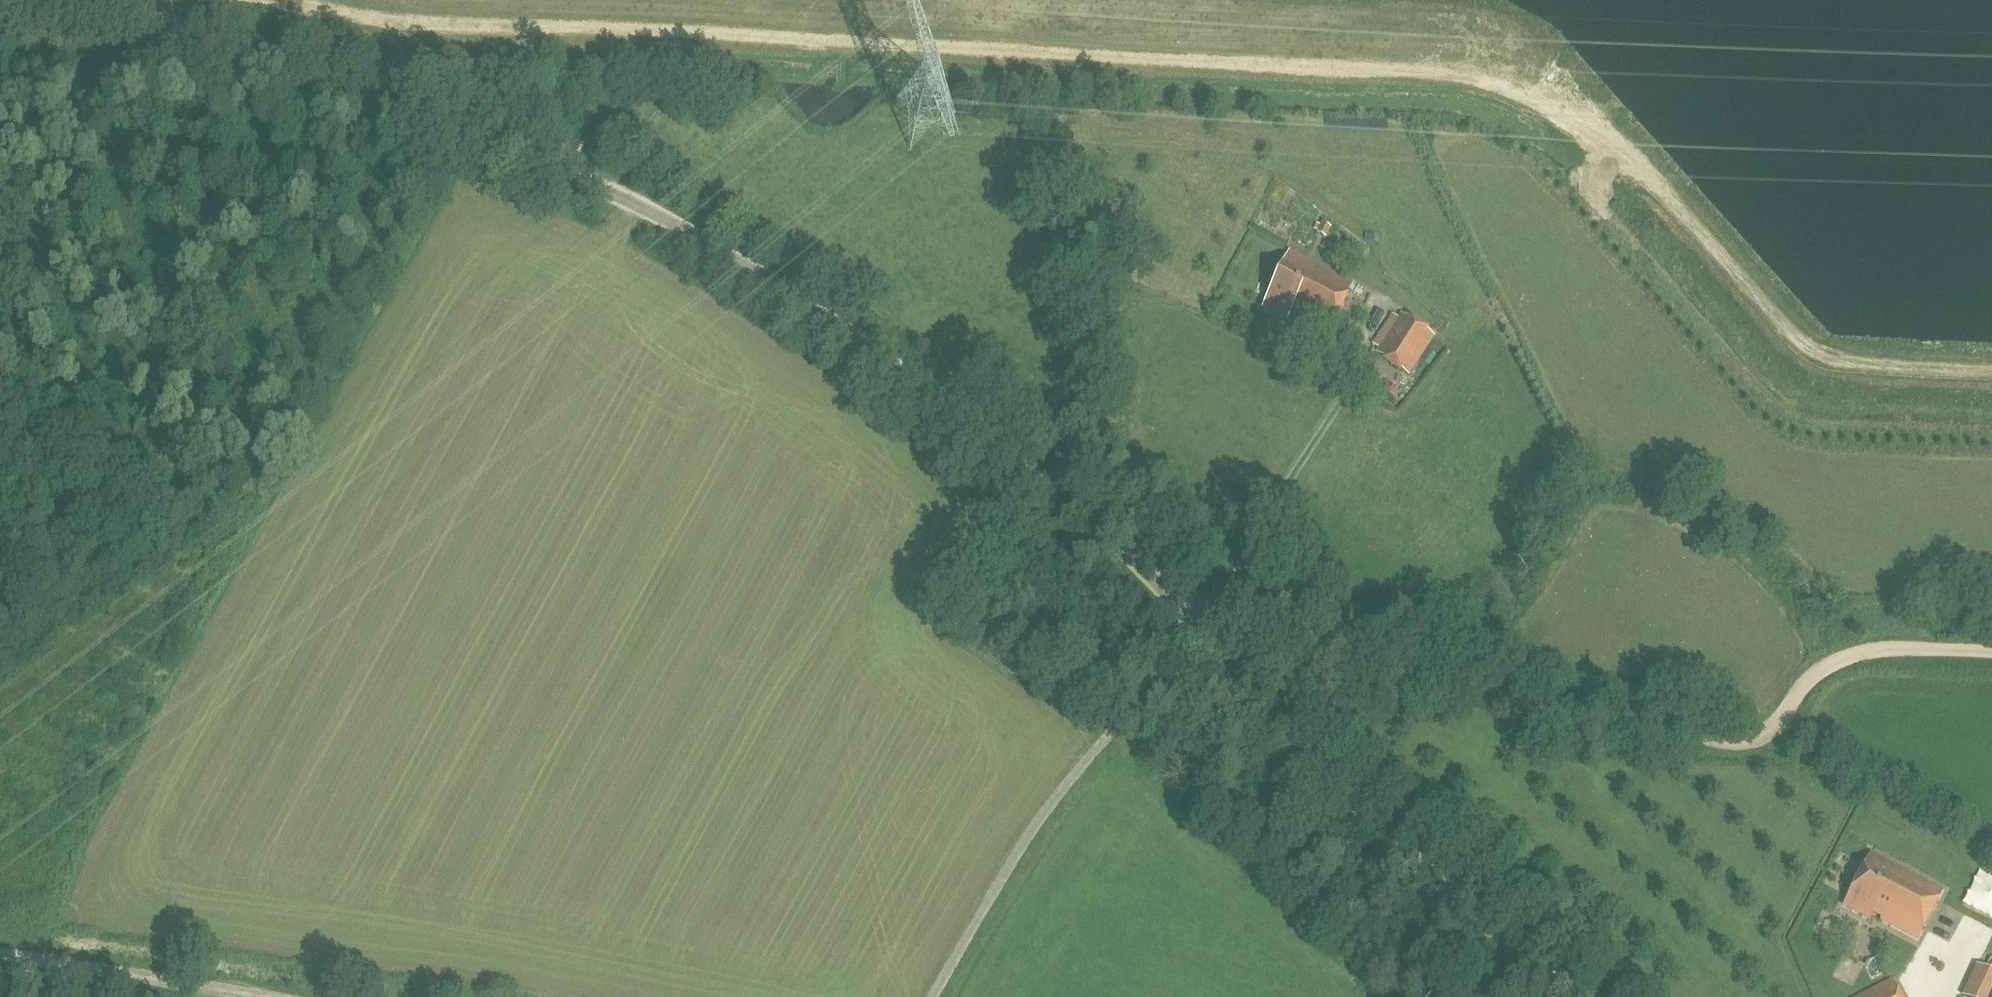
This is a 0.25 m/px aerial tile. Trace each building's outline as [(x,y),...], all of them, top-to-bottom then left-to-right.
[(1325,237),(1330,226),(1322,222),(1321,225),(1317,223),(1314,230),(1318,232),(1317,233),(1325,237)] [(1289,252),(1263,305),(1288,318),(1291,313),(1329,332),(1353,283),(1289,252)] [(1381,360),(1395,370),(1399,373),(1401,370),(1409,375),(1435,336),(1426,330),(1428,328),(1410,316),(1408,318),(1400,313),(1375,351),(1383,357),(1381,360)] [(1138,736),(1143,740),(1149,732),(1144,728),(1138,736)] [(1918,938),(1943,890),(1871,852),(1843,904),(1870,918),(1872,914),(1918,938)] [(1989,970),(1978,965),(1964,996),(1967,996),(1991,996),(1991,963),(1989,970)] [(1892,979),(1857,996),(1901,996),(1892,979)]
